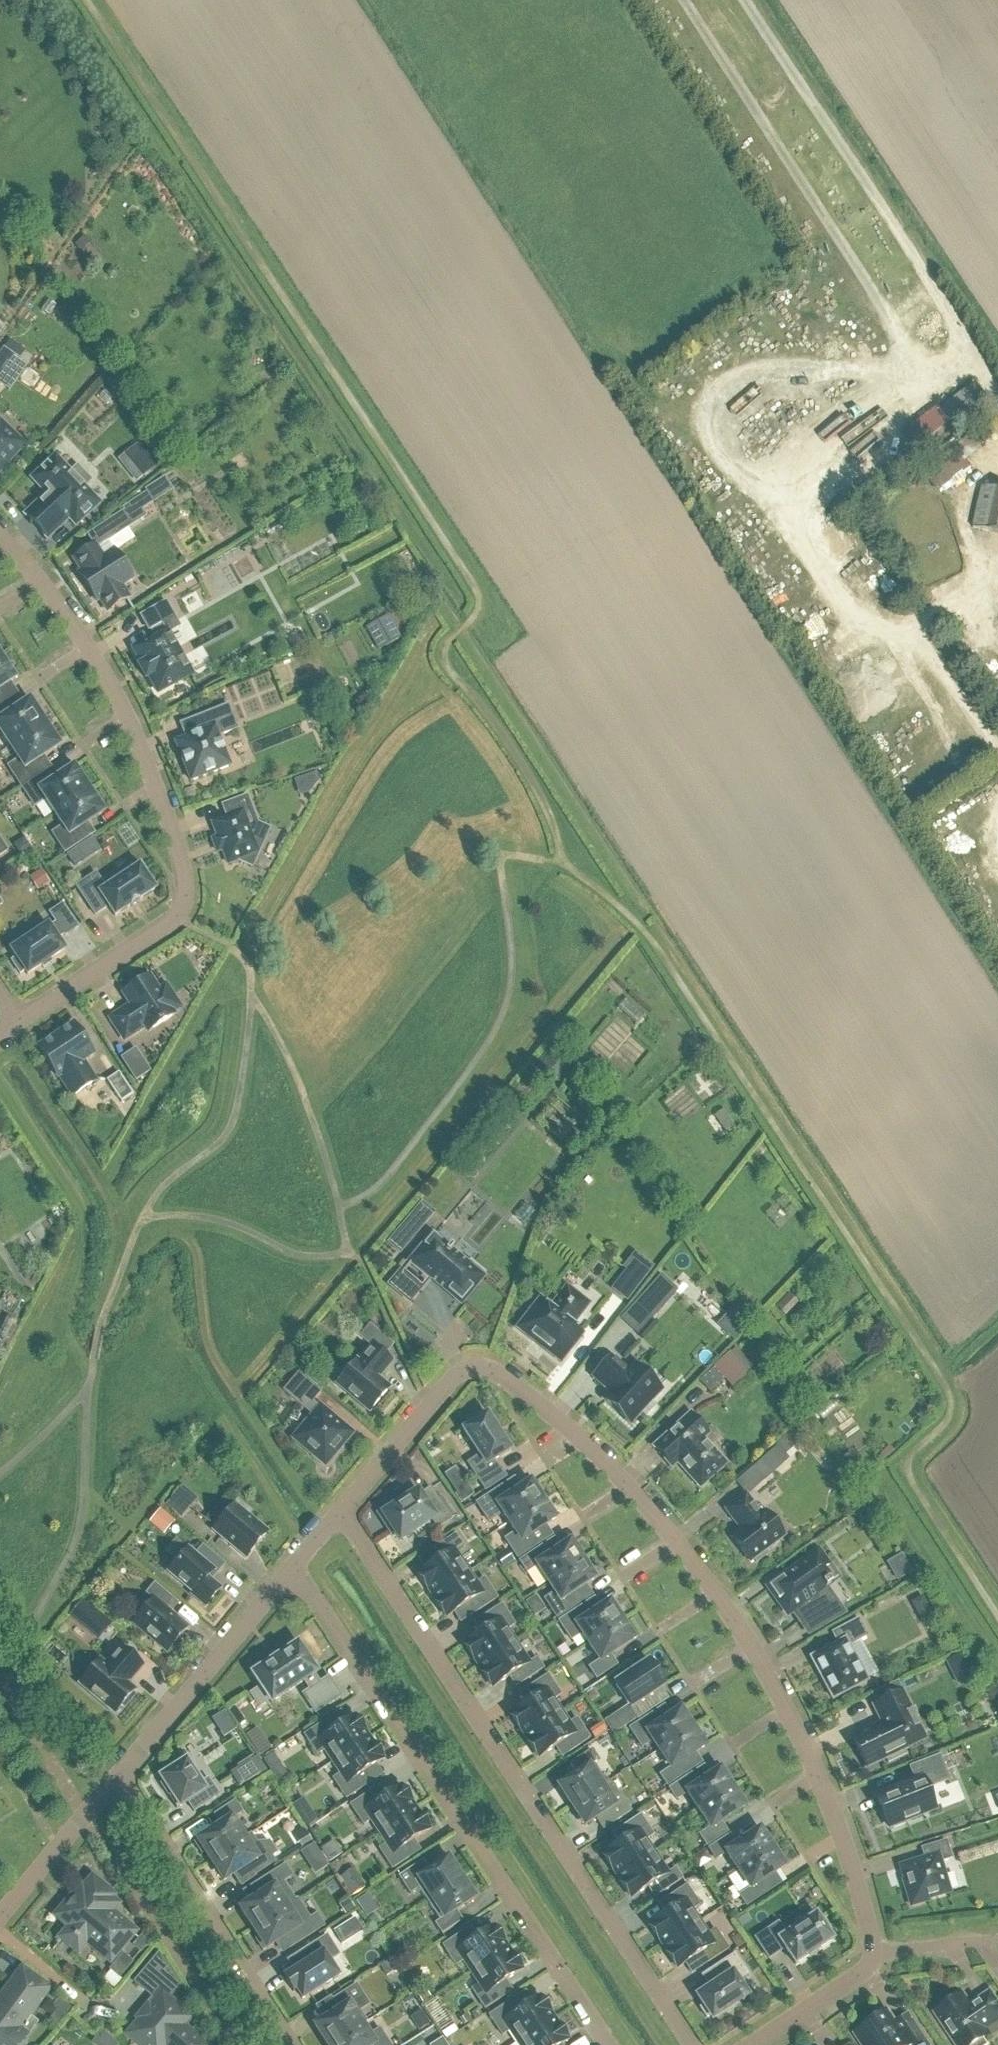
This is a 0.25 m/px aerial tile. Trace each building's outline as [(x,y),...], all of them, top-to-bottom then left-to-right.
[(83,237),(75,246),(82,252),(90,244),(83,237)] [(773,311),(784,326),(792,319),(781,305),(773,311)] [(0,355),(0,375),(6,366),(13,371),(20,361),(4,350),(0,355)] [(19,390),(12,384),(16,379),(8,372),(0,382),(0,399),(6,405),(19,390)] [(948,425),(983,398),(974,386),(939,413),(948,425)] [(959,454),(960,456),(930,481),(942,495),(972,471),(967,465),(997,440),(997,436),(991,427),(986,422),(954,449),(959,454)] [(6,473),(3,470),(25,446),(0,423),(0,480),(6,473)] [(147,448),(143,452),(138,446),(119,462),(138,485),(161,466),(147,448)] [(71,475),(55,458),(32,480),(47,496),(25,517),(47,540),(69,519),(76,527),(99,505),(83,488),(89,482),(77,469),(71,475)] [(155,506),(175,492),(166,479),(146,492),(155,506)] [(984,489),(974,530),(997,535),(997,492),(984,489)] [(126,513),(86,538),(93,549),(94,548),(97,551),(128,532),(146,520),(144,518),(135,503),(124,510),(126,513)] [(278,524),(265,532),(269,538),(282,530),(278,524)] [(94,548),(74,561),(82,573),(79,576),(96,603),(100,600),(108,613),(128,600),(120,587),(131,580),(114,553),(102,560),(94,548)] [(786,592),(772,600),(778,612),(792,605),(786,592)] [(154,639),(133,651),(142,666),(139,668),(146,681),(149,679),(158,694),(191,676),(168,634),(162,624),(173,617),(165,604),(141,618),(148,631),(150,631),(154,639)] [(388,616),(366,628),(379,651),(400,639),(388,616)] [(15,681),(0,658),(0,691),(15,681)] [(67,698),(81,693),(77,683),(63,688),(67,698)] [(44,725),(29,702),(9,715),(2,704),(0,706),(0,734),(10,748),(44,725)] [(191,783),(230,767),(218,738),(237,730),(228,707),(198,718),(204,732),(175,744),(191,783)] [(22,788),(47,771),(40,760),(59,747),(44,725),(10,748),(19,762),(9,768),(22,788)] [(54,814),(89,791),(73,768),(54,782),(47,771),(22,788),(34,807),(44,800),(54,814)] [(317,774),(305,778),(310,794),(319,782),(317,774)] [(89,791),(54,814),(63,828),(53,835),(66,854),(91,837),(84,827),(104,814),(89,791)] [(223,807),(227,819),(212,825),(228,866),(239,861),(252,867),(268,830),(257,825),(246,798),(223,807)] [(22,857),(31,851),(24,841),(15,847),(22,857)] [(75,851),(65,857),(73,869),(83,863),(75,851)] [(128,862),(125,858),(114,865),(117,869),(99,881),(95,875),(76,888),(95,916),(108,908),(115,918),(130,908),(131,908),(140,902),(139,902),(155,891),(139,868),(138,869),(132,860),(128,862)] [(42,872),(31,879),(39,890),(49,883),(42,872)] [(78,929),(62,905),(49,914),(56,924),(49,929),(48,927),(11,952),(16,959),(11,962),(20,976),(25,973),(27,977),(65,952),(57,941),(64,936),(65,938),(78,929)] [(159,996),(148,978),(124,994),(131,1006),(110,1020),(124,1041),(146,1027),(149,1032),(173,1017),(169,1011),(172,1007),(173,1003),(172,998),(168,995),(164,994),(159,996)] [(95,1082),(81,1062),(92,1055),(74,1026),(70,1029),(65,1029),(62,1031),(60,1035),(39,1050),(57,1078),(59,1077),(73,1097),(95,1082)] [(535,1066),(553,1081),(568,1063),(550,1048),(535,1066)] [(137,1084),(151,1074),(136,1051),(122,1061),(137,1084)] [(122,1104),(134,1097),(120,1075),(108,1082),(122,1104)] [(471,1203),(445,1232),(464,1250),(491,1221),(471,1203)] [(462,1309),(487,1279),(433,1234),(408,1264),(462,1309)] [(628,1304),(655,1269),(636,1255),(624,1270),(627,1272),(612,1293),(628,1304)] [(410,1307),(424,1290),(402,1272),(388,1288),(410,1307)] [(660,1277),(634,1305),(651,1321),(676,1293),(660,1277)] [(566,1288),(558,1298),(549,1310),(543,1305),(535,1316),(530,1312),(522,1323),(523,1335),(532,1342),(538,1341),(544,1346),(545,1352),(554,1359),(566,1357),(574,1347),(569,1343),(578,1332),(572,1327),(589,1305),(566,1288)] [(16,1307),(4,1302),(0,1312),(0,1317),(10,1320),(16,1307)] [(609,1304),(591,1328),(601,1336),(619,1312),(609,1304)] [(754,1318),(738,1304),(728,1315),(744,1330),(754,1318)] [(382,1374),(392,1363),(372,1347),(358,1363),(357,1362),(337,1386),(369,1413),(389,1390),(376,1379),(381,1373),(382,1374)] [(735,1392),(752,1376),(732,1353),(715,1369),(725,1380),(735,1392)] [(628,1374),(613,1360),(614,1358),(613,1357),(592,1380),(593,1381),(595,1379),(610,1393),(605,1399),(603,1398),(602,1398),(632,1426),(633,1425),(631,1424),(641,1413),(645,1416),(654,1407),(650,1403),(661,1391),(632,1365),(632,1366),(633,1368),(628,1374)] [(715,1369),(700,1381),(710,1393),(725,1380),(715,1369)] [(300,1374),(291,1385),(314,1404),(322,1393),(300,1374)] [(330,1464),(337,1455),(335,1453),(351,1435),(318,1407),(304,1425),(306,1426),(294,1440),(313,1455),(311,1457),(320,1465),(322,1463),(325,1465),(328,1462),(330,1464)] [(576,1423),(583,1433),(597,1422),(589,1412),(576,1423)] [(484,1418),(482,1415),(469,1423),(471,1426),(463,1431),(480,1457),(468,1465),(485,1491),(505,1478),(498,1467),(496,1468),(493,1463),(510,1452),(486,1416),(484,1418)] [(723,1465),(698,1437),(704,1432),(690,1416),(654,1448),(666,1461),(672,1455),(700,1487),(723,1465)] [(755,1468),(767,1481),(789,1462),(784,1456),(804,1439),(796,1429),(775,1446),(777,1449),(755,1468)] [(473,1499),(454,1471),(442,1479),(461,1507),(473,1499)] [(542,1502),(538,1494),(540,1492),(533,1481),(506,1499),(500,1489),(476,1504),(488,1523),(502,1514),(508,1524),(542,1502)] [(425,1508),(417,1495),(397,1508),(395,1505),(379,1515),(391,1533),(394,1531),(400,1540),(431,1520),(437,1529),(450,1520),(437,1500),(425,1508)] [(761,1517),(746,1496),(726,1511),(738,1527),(739,1526),(743,1531),(732,1539),(750,1563),(754,1560),(756,1563),(767,1555),(765,1552),(783,1538),(766,1514),(761,1517)] [(174,1497),(167,1506),(181,1519),(189,1510),(174,1497)] [(530,1536),(555,1520),(542,1502),(508,1524),(515,1534),(505,1540),(517,1559),(537,1546),(530,1536)] [(245,1559),(267,1533),(248,1517),(251,1514),(238,1503),(213,1532),(245,1559)] [(148,1524),(163,1537),(174,1523),(160,1511),(148,1524)] [(180,1535),(200,1546),(208,1531),(188,1520),(180,1535)] [(432,1597),(468,1573),(454,1551),(462,1546),(455,1536),(435,1549),(441,1559),(418,1575),(432,1597)] [(548,1584),(582,1562),(570,1544),(546,1559),(539,1549),(519,1562),(526,1573),(536,1566),(548,1584)] [(224,1566),(202,1547),(195,1557),(188,1551),(168,1574),(193,1594),(191,1596),(205,1607),(220,1590),(207,1579),(213,1572),(216,1575),(224,1566)] [(506,1551),(496,1558),(503,1570),(514,1563),(506,1551)] [(828,1607),(818,1593),(824,1588),(825,1590),(830,1586),(829,1585),(836,1580),(819,1556),(801,1569),(799,1567),(769,1590),(788,1615),(793,1611),(809,1633),(838,1616),(830,1606),(828,1607)] [(582,1562),(548,1584),(555,1594),(545,1601),(557,1619),(577,1606),(570,1596),(594,1580),(582,1562)] [(896,1596),(912,1588),(901,1568),(885,1576),(896,1596)] [(397,1581),(403,1591),(419,1582),(413,1572),(397,1581)] [(468,1573),(432,1597),(447,1618),(470,1603),(477,1613),(497,1599),(484,1580),(476,1585),(468,1573)] [(167,1653),(187,1629),(169,1614),(177,1605),(154,1585),(146,1595),(154,1601),(133,1625),(167,1653)] [(910,1604),(921,1624),(931,1618),(920,1598),(910,1604)] [(83,1602),(70,1617),(89,1633),(101,1617),(83,1602)] [(588,1645),(621,1622),(617,1615),(619,1613),(612,1602),(585,1620),(579,1610),(559,1623),(571,1642),(581,1635),(588,1645)] [(479,1667),(514,1643),(506,1631),(514,1626),(501,1606),(481,1620),(488,1629),(464,1645),(479,1667)] [(833,1701),(867,1682),(848,1647),(867,1637),(858,1621),(833,1634),(838,1645),(811,1659),(833,1701)] [(621,1622),(588,1645),(599,1662),(589,1669),(596,1679),(616,1666),(610,1656),(636,1639),(629,1628),(626,1630),(621,1622)] [(514,1643),(479,1667),(493,1688),(516,1673),(523,1683),(543,1670),(536,1659),(528,1665),(514,1643)] [(319,1685),(313,1676),(316,1674),(297,1646),(252,1676),(261,1688),(251,1695),(259,1707),(269,1701),(271,1704),(304,1682),(310,1691),(303,1696),(315,1714),(340,1697),(328,1679),(319,1685)] [(127,1685),(143,1667),(121,1649),(106,1667),(100,1662),(80,1686),(115,1715),(122,1707),(124,1709),(134,1697),(132,1695),(134,1691),(127,1685)] [(962,1654),(946,1663),(958,1686),(974,1678),(971,1671),(977,1668),(972,1657),(966,1660),(962,1654)] [(613,1687),(636,1721),(656,1708),(649,1698),(663,1688),(647,1664),(613,1687)] [(525,1737),(560,1713),(553,1701),(561,1696),(548,1676),(527,1690),(534,1700),(510,1715),(525,1737)] [(877,1705),(902,1693),(897,1682),(871,1695),(877,1705)] [(888,1764),(906,1755),(904,1750),(925,1740),(902,1693),(877,1705),(873,1707),(882,1725),(852,1740),(866,1769),(885,1759),(888,1764)] [(658,1752),(692,1729),(680,1711),(656,1727),(650,1717),(630,1730),(642,1748),(652,1742),(658,1752)] [(560,1713),(525,1737),(539,1759),(562,1743),(569,1753),(589,1740),(576,1720),(568,1725),(560,1713)] [(325,1751),(333,1763),(368,1739),(354,1717),(331,1733),(324,1723),(304,1736),(317,1756),(325,1751)] [(603,1724),(590,1732),(596,1740),(608,1732),(603,1724)] [(692,1729),(658,1752),(670,1770),(660,1776),(667,1787),(687,1773),(680,1763),(704,1748),(692,1729)] [(368,1739),(333,1763),(341,1775),(333,1780),(346,1800),(366,1786),(360,1776),(383,1761),(368,1739)] [(264,1741),(253,1748),(260,1758),(270,1751),(264,1741)] [(571,1807),(601,1787),(589,1768),(598,1762),(590,1751),(569,1765),(576,1775),(558,1787),(571,1807)] [(273,1755),(263,1761),(270,1772),(280,1765),(273,1755)] [(200,1784),(191,1771),(195,1769),(187,1757),(173,1766),(175,1770),(162,1779),(164,1783),(160,1786),(176,1810),(198,1796),(204,1806),(219,1796),(208,1779),(200,1784)] [(893,1830),(905,1825),(904,1822),(934,1810),(926,1790),(948,1781),(939,1757),(910,1769),(915,1782),(876,1798),(888,1828),(892,1827),(893,1830)] [(230,1774),(239,1788),(259,1775),(250,1761),(230,1774)] [(732,1789),(727,1782),(730,1780),(723,1769),(696,1787),(689,1777),(669,1790),(676,1801),(686,1794),(698,1812),(732,1789)] [(571,1807),(585,1829),(596,1822),(603,1832),(633,1812),(620,1792),(610,1799),(601,1787),(571,1807)] [(379,1833),(414,1809),(400,1788),(377,1803),(370,1793),(350,1806),(363,1826),(371,1820),(379,1833)] [(720,1824),(744,1808),(732,1789),(698,1812),(710,1829),(700,1836),(706,1847),(727,1834),(720,1824)] [(260,1799),(253,1811),(266,1818),(273,1806),(260,1799)] [(210,1862),(244,1840),(230,1820),(241,1813),(234,1803),(214,1816),(221,1826),(194,1844),(202,1855),(204,1853),(210,1862)] [(414,1809),(379,1833),(387,1845),(378,1850),(391,1870),(412,1857),(405,1847),(429,1831),(414,1809)] [(617,1877),(653,1854),(645,1842),(653,1836),(640,1817),(620,1830),(626,1840),(603,1855),(617,1877)] [(737,1871),(772,1849),(760,1831),(736,1847),(729,1837),(709,1850),(716,1860),(726,1854),(737,1871)] [(244,1840),(210,1862),(223,1882),(248,1866),(254,1876),(274,1863),(271,1859),(277,1855),(269,1843),(256,1844),(250,1835),(244,1840)] [(307,1835),(296,1842),(301,1850),(312,1843),(307,1835)] [(911,1907),(929,1901),(928,1899),(948,1893),(939,1863),(950,1859),(945,1843),(922,1850),(925,1861),(902,1868),(905,1880),(903,1880),(911,1907)] [(301,1855),(308,1866),(321,1857),(314,1846),(301,1855)] [(772,1849),(737,1871),(738,1872),(750,1890),(740,1897),(746,1907),(767,1894),(761,1883),(774,1874),(786,1866),(779,1855),(777,1857),(772,1849)] [(333,1854),(319,1862),(326,1874),(340,1866),(333,1854)] [(653,1854),(617,1877),(632,1899),(655,1883),(662,1893),(682,1880),(675,1870),(667,1875),(653,1854)] [(426,1902),(461,1880),(448,1860),(430,1872),(423,1861),(398,1878),(410,1896),(418,1890),(426,1902)] [(240,1910),(253,1930),(295,1902),(282,1883),(291,1877),(284,1866),(257,1884),(264,1894),(240,1910)] [(349,1875),(340,1881),(351,1897),(359,1891),(349,1875)] [(86,1944),(99,1954),(110,1964),(135,1933),(105,1907),(114,1897),(92,1878),(57,1919),(68,1929),(59,1939),(77,1954),(86,1944)] [(461,1880),(426,1902),(439,1921),(434,1925),(441,1936),(463,1922),(456,1911),(474,1899),(461,1880)] [(663,1947),(699,1923),(691,1912),(699,1906),(686,1886),(666,1900),(672,1910),(649,1925),(663,1947)] [(367,1896),(356,1903),(361,1911),(372,1904),(367,1896)] [(295,1902),(253,1930),(259,1939),(256,1941),(263,1951),(283,1938),(290,1948),(323,1927),(316,1916),(309,1920),(297,1901),(295,1902)] [(348,1901),(339,1906),(345,1916),(354,1910),(348,1901)] [(747,1915),(736,1922),(741,1929),(752,1923),(747,1915)] [(821,1924),(815,1916),(785,1936),(778,1925),(755,1940),(768,1960),(781,1951),(780,1950),(783,1948),(795,1966),(832,1941),(830,1938),(834,1935),(825,1922),(821,1924)] [(699,1923),(663,1947),(678,1969),(701,1953),(708,1963),(728,1950),(715,1930),(707,1935),(699,1923)] [(471,1973),(507,1950),(493,1928),(469,1943),(463,1933),(443,1947),(456,1966),(464,1961),(471,1973)] [(144,1934),(133,1947),(141,1954),(152,1941),(144,1934)] [(737,1936),(731,1941),(737,1949),(743,1945),(737,1936)] [(302,2000),(338,1978),(328,1963),(338,1956),(326,1938),(302,1953),(308,1963),(284,1979),(293,1993),(296,1991),(302,2000)] [(507,1950),(471,1973),(479,1985),(471,1991),(484,2010),(505,1997),(498,1987),(521,1972),(507,1950)] [(109,1971),(119,1980),(133,1963),(123,1955),(109,1971)] [(712,2021),(747,1997),(737,1982),(748,1975),(735,1955),(702,1977),(710,1988),(696,1997),(702,2006),(699,2009),(706,2020),(710,2018),(712,2021)] [(168,1999),(178,1987),(158,1956),(135,1983),(156,2001),(150,2009),(148,2007),(137,2019),(139,2021),(127,2035),(138,2044),(204,2044),(184,2027),(191,2019),(168,1999)] [(391,1960),(380,1967),(386,1977),(397,1970),(391,1960)] [(47,1990),(21,1971),(13,1983),(14,1983),(0,2002),(0,2044),(20,2044),(26,2037),(17,2031),(47,1990)] [(362,2025),(366,2023),(359,2012),(368,2006),(356,1986),(332,2001),(339,2012),(314,2027),(326,2044),(331,2044),(362,2025)] [(416,1996),(422,2004),(430,1999),(425,1991),(416,1996)] [(991,1995),(971,2008),(963,1997),(936,2014),(956,2044),(986,2044),(983,2041),(989,2036),(986,2031),(997,2022),(997,2006),(991,1995)] [(510,2031),(518,2043),(553,2020),(539,1998),(515,2014),(509,2003),(489,2017),(502,2036),(510,2031)] [(56,2013),(50,2021),(57,2027),(71,2010),(60,2002),(53,2010),(56,2013)] [(909,2014),(896,2022),(889,2011),(876,2019),(875,2018),(863,2026),(864,2028),(854,2035),(860,2044),(930,2044),(909,2014)] [(518,2043),(519,2044),(563,2044),(568,2042),(553,2020),(518,2043)] [(331,2044),(389,2044),(379,2030),(369,2037),(362,2025),(331,2044)] [(459,2043),(454,2035),(440,2042),(441,2044),(456,2044),(459,2043)]
